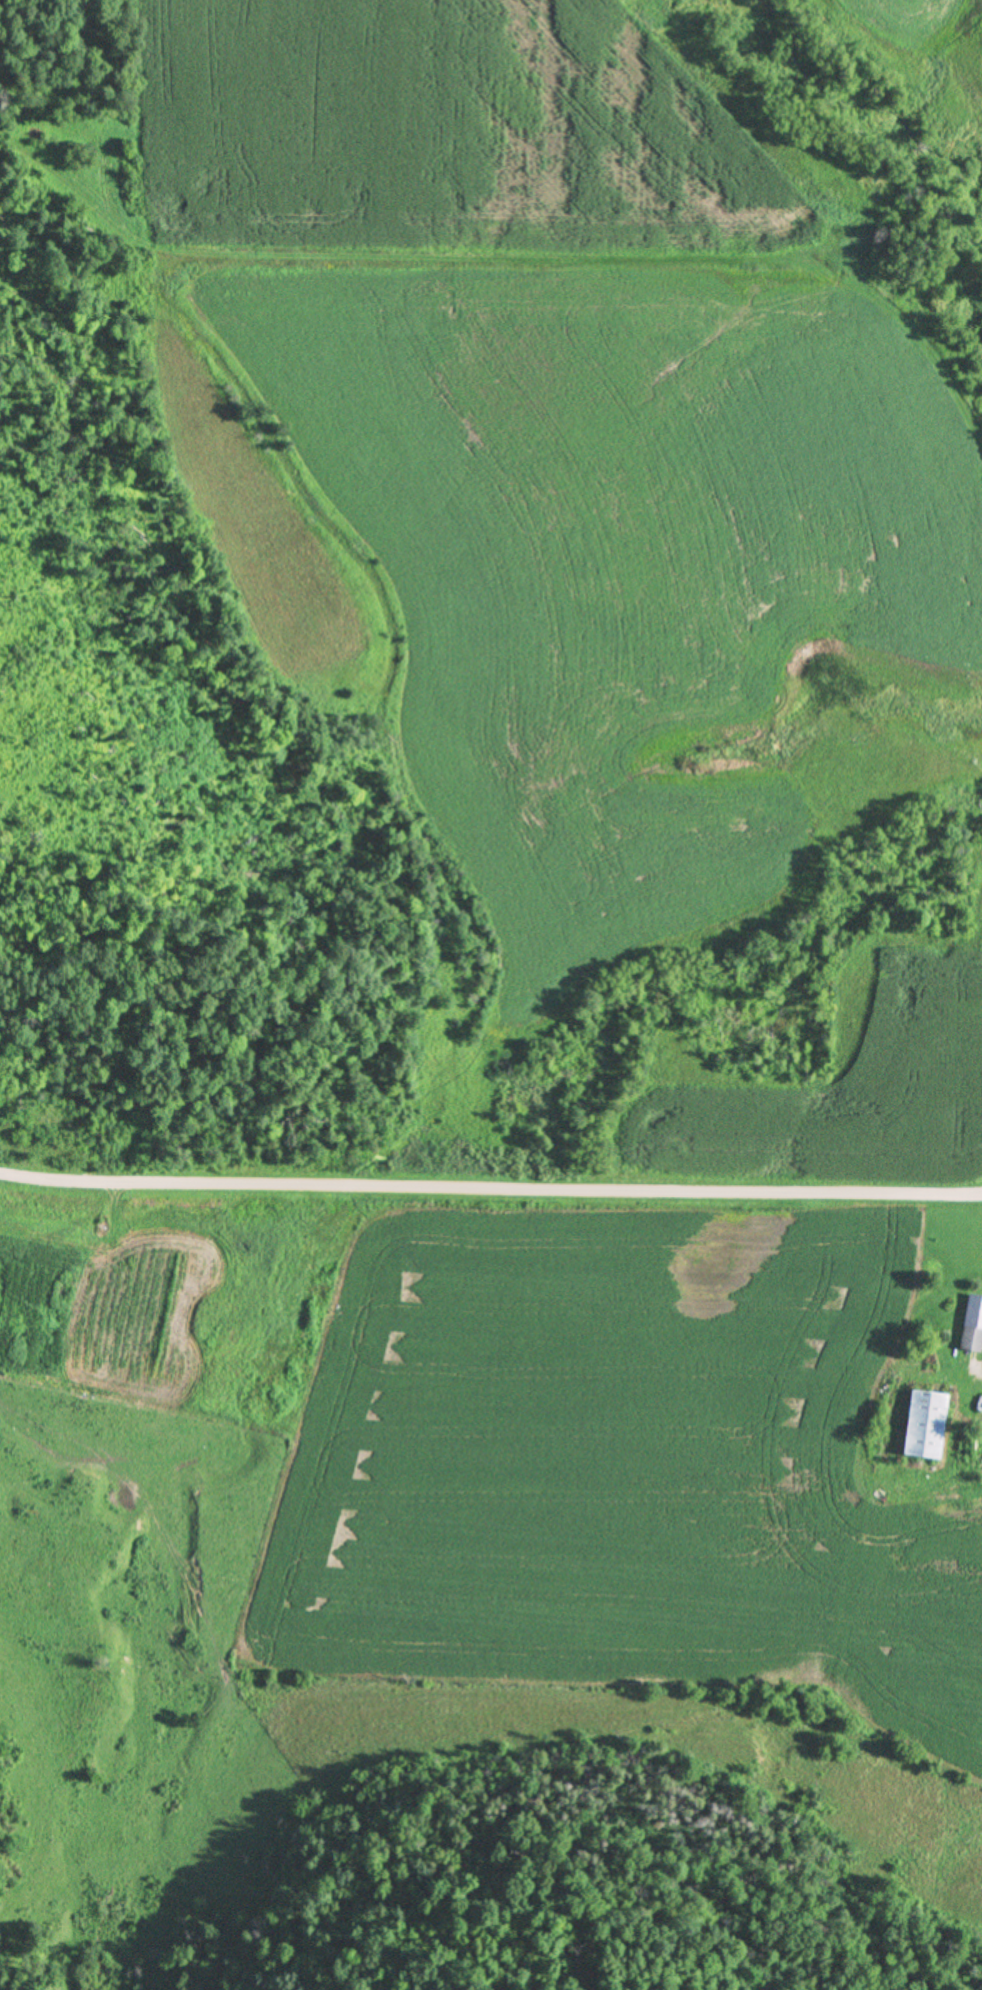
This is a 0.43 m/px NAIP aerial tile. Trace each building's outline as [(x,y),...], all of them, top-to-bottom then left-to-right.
[(964,1295),(956,1350),(981,1354),(981,1348),(981,1298),(964,1295)] [(907,1390),(898,1456),(936,1461),(945,1395),(907,1390)]
